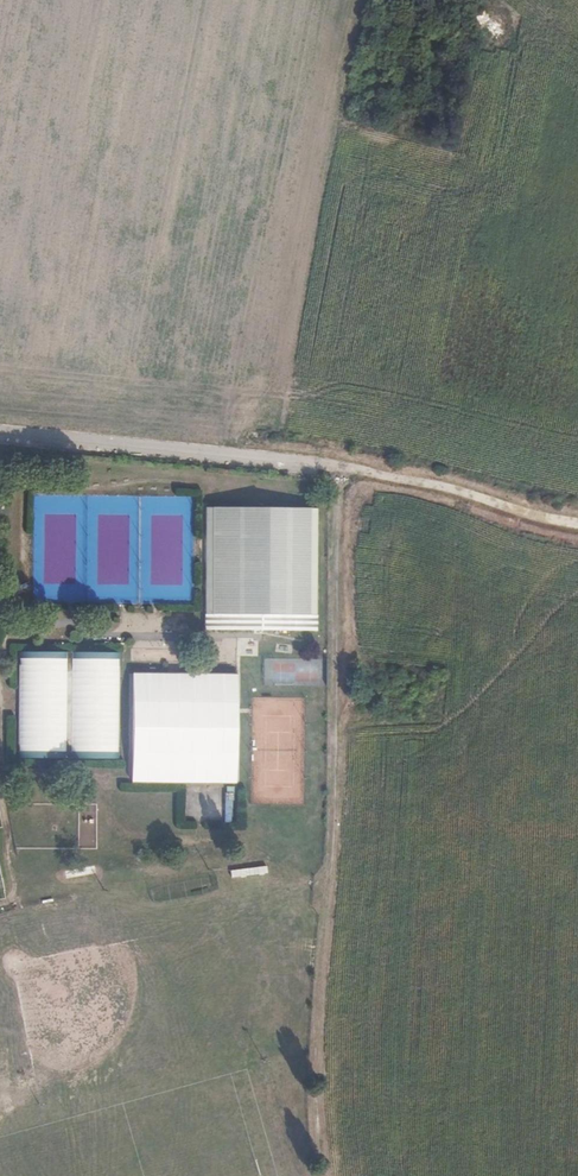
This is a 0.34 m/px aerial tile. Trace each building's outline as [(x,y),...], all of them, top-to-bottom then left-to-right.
[(204,629),(317,629),(318,507),(207,506),(204,629)] [(119,758),(121,652),(17,651),(14,756),(119,758)] [(236,673),(132,672),(131,781),(236,781),(236,673)]
